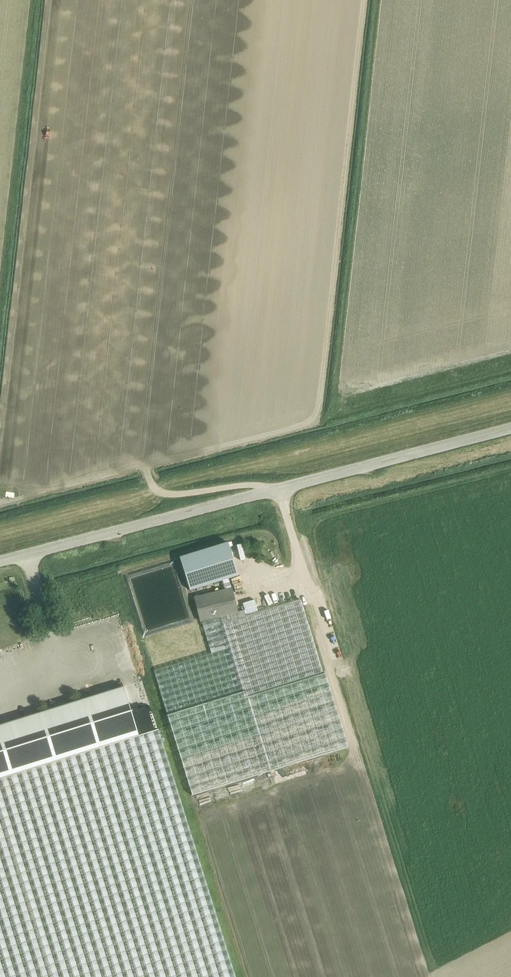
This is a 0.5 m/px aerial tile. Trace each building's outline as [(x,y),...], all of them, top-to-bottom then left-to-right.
[(228,543),(179,558),(190,591),(238,576),(228,543)] [(200,622),(220,617),(237,613),(237,612),(231,588),(194,597),(200,622)] [(154,671),(167,714),(192,796),(348,748),(325,673),(323,674),(300,600),(258,613),(247,616),(244,610),(237,612),(237,613),(220,617),(220,619),(202,624),(211,654),(154,671)] [(254,600),(242,603),(244,610),(247,616),(258,613),(254,600)] [(139,737),(131,712),(124,687),(0,726),(0,779),(139,737)] [(158,731),(139,737),(0,779),(0,976),(234,976),(158,731)]
